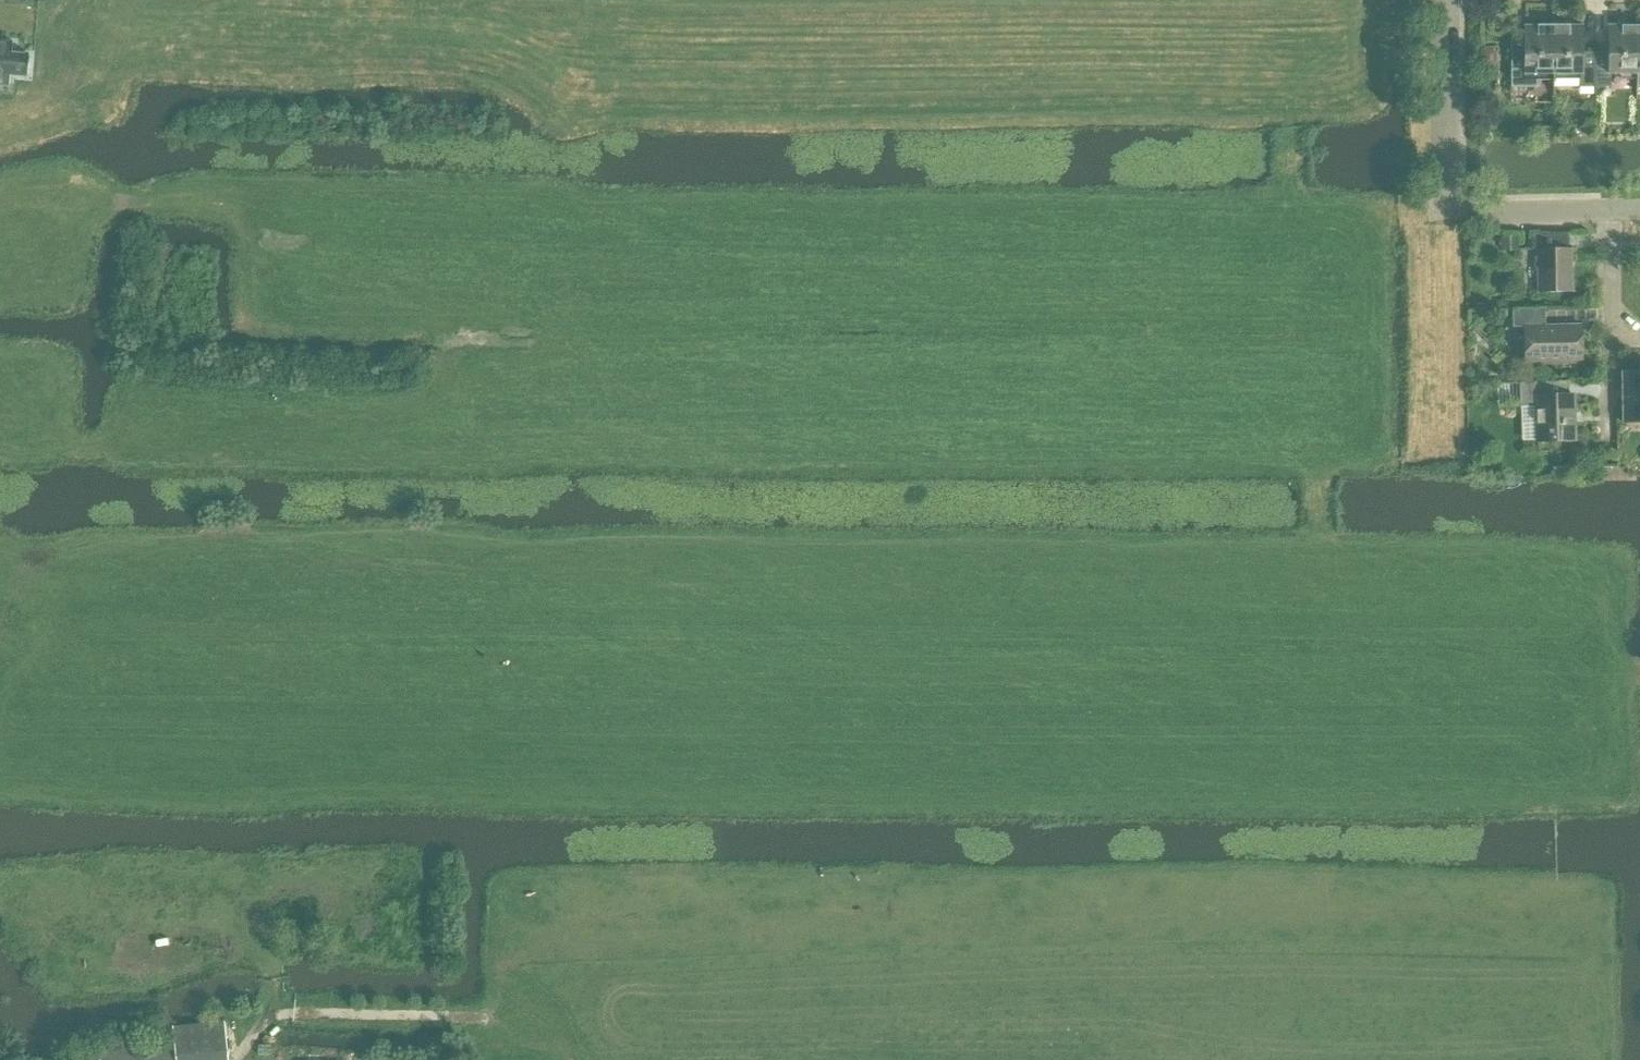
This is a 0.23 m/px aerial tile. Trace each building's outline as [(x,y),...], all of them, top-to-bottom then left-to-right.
[(1526,47),(1512,47),(1512,52),(1512,87),(1528,87),(1537,86),(1537,81),(1554,81),(1554,79),(1554,73),(1553,26),(1526,26),(1526,47)] [(1583,26),(1553,26),(1554,73),(1554,79),(1580,79),(1580,87),(1595,87),(1595,52),(1583,52),(1583,26)] [(1609,52),(1595,52),(1595,87),(1610,87),(1610,73),(1621,74),(1637,73),(1638,26),(1609,26),(1609,52)] [(15,43),(0,41),(0,85),(11,86),(12,75),(29,77),(31,55),(14,53),(15,43)] [(1570,249),(1570,234),(1533,234),(1533,249),(1539,249),(1539,293),(1572,293),(1572,249),(1570,249)] [(1581,325),(1546,326),(1546,308),(1513,309),(1513,327),(1526,327),(1526,364),(1582,364),(1581,325)] [(1639,423),(1639,372),(1623,372),(1623,423),(1639,423)] [(1549,383),(1520,383),(1520,407),(1536,407),(1537,442),(1574,441),(1574,395),(1569,395),(1569,382),(1549,383)] [(176,1046),(72,1055),(72,1059),(177,1059),(176,1046)]
